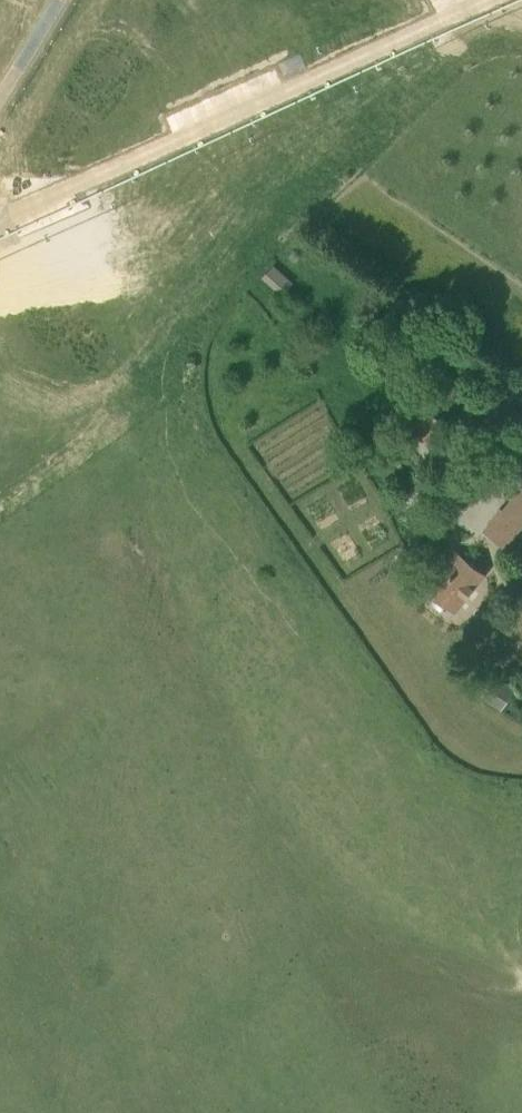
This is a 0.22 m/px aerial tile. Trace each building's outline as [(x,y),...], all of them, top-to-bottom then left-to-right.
[(283,289),(292,275),(273,262),(263,276),(283,289)] [(506,545),(521,529),(521,485),(521,484),(483,524),(506,545)] [(481,574),(456,554),(455,555),(457,556),(448,566),(447,565),(441,573),(447,579),(435,593),(454,608),(481,574)] [(500,673),(485,696),(502,707),(517,684),(500,673)]
